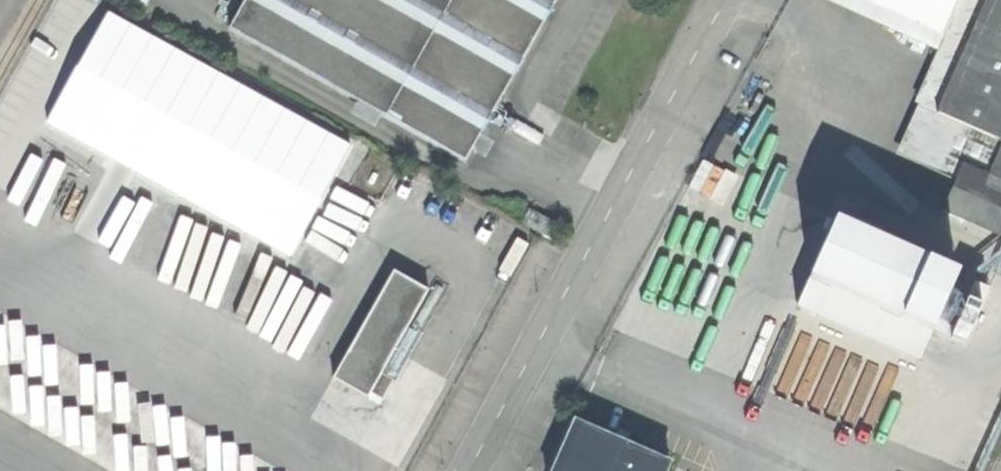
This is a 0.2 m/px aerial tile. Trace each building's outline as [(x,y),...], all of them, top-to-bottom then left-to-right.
[(228,29),(464,162),(557,0),(244,0),(228,29)] [(965,0),(846,0),(945,45),(965,0)] [(939,105),(921,146),(963,166),(1000,181),(1000,0),(986,0),(939,105)] [(945,45),(921,97),(939,105),(986,0),(965,0),(945,45)] [(963,166),(952,191),(951,190),(942,211),(963,220),(963,218),(1000,234),(1000,181),(963,166)] [(529,208),(521,223),(551,239),(559,225),(529,208)] [(956,276),(834,222),(796,308),(918,362),(956,276)] [(332,378),(367,399),(370,393),(382,400),(393,381),(381,373),(429,292),(394,271),(332,378)] [(965,344),(981,307),(988,291),(973,284),(965,301),(966,301),(951,338),(965,344)] [(553,470),(666,470),(669,464),(575,423),(553,470)]
